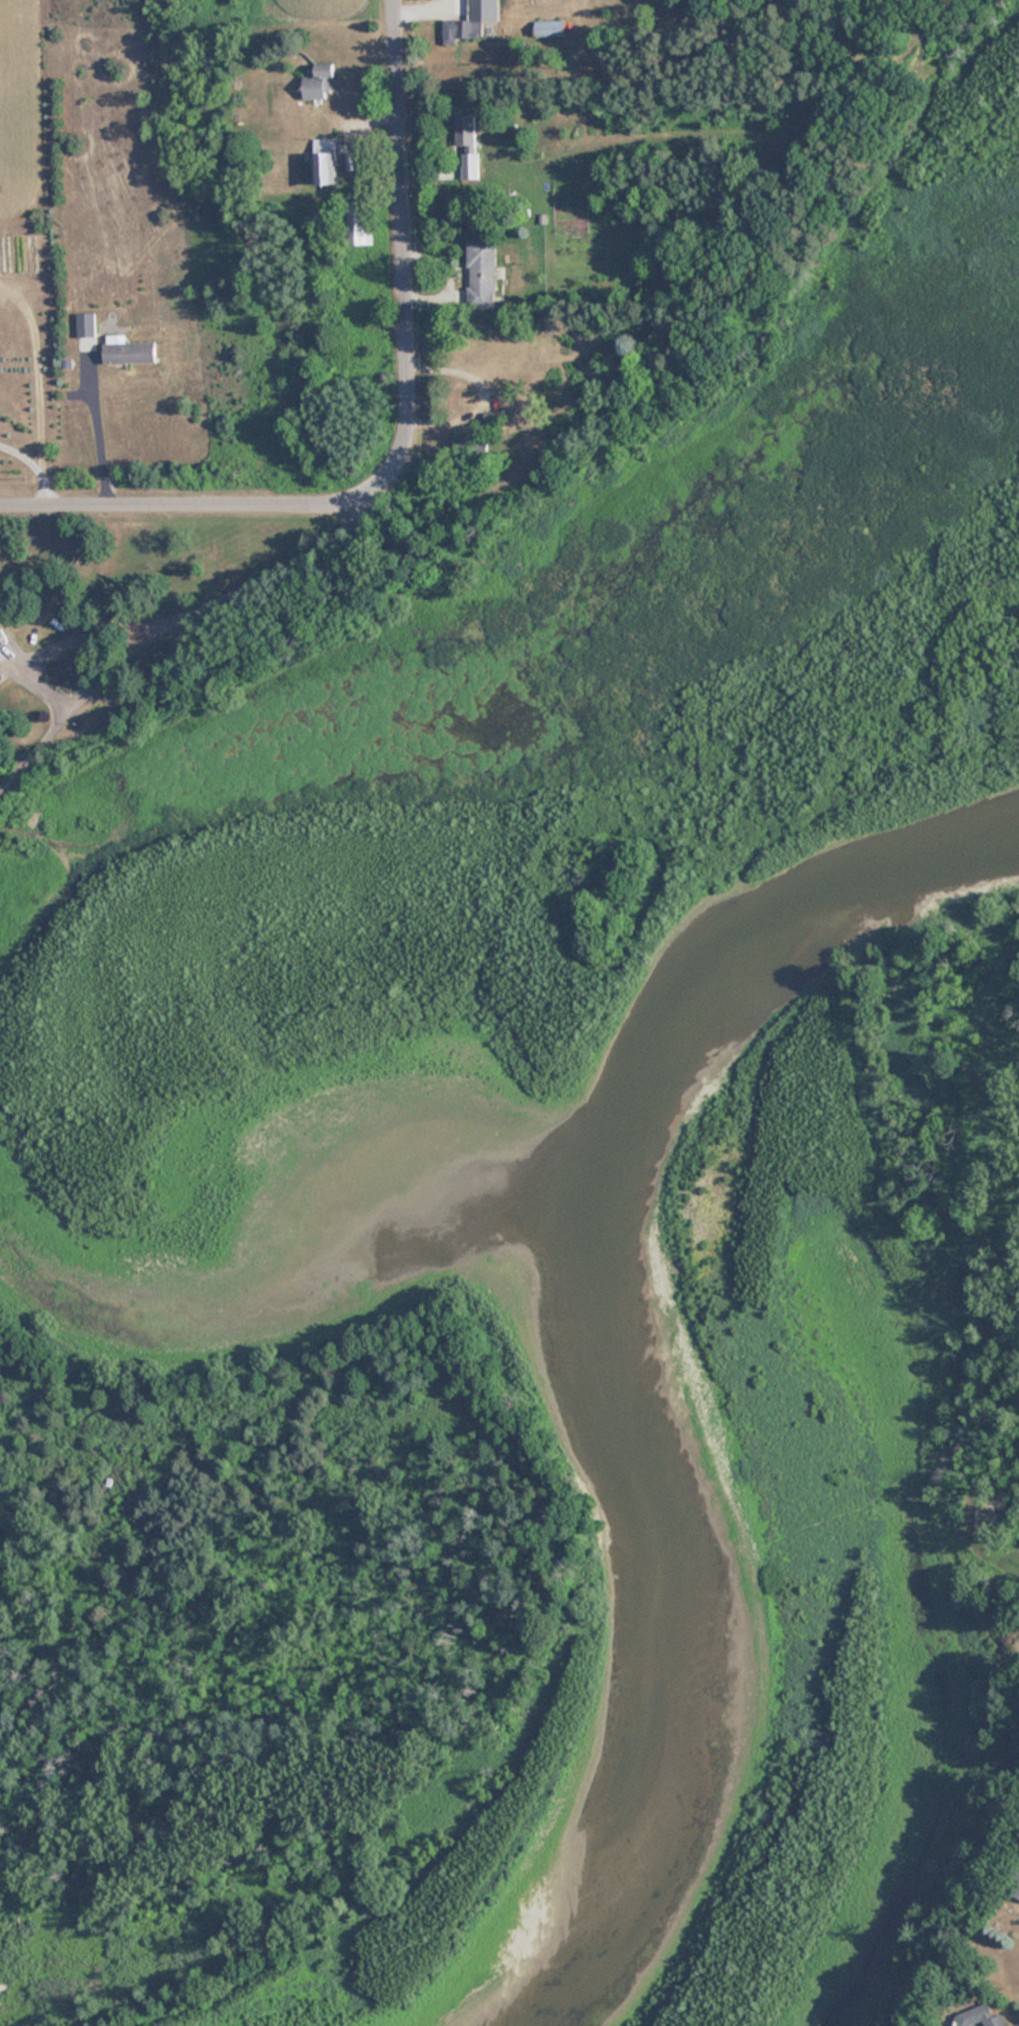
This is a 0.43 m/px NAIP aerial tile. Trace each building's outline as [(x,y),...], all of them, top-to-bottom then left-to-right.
[(483,18),(491,18),(491,5),(474,5),(474,20),(444,20),(444,44),(458,44),(458,39),(483,39),(483,18)] [(565,20),(535,20),(535,36),(565,36),(565,20)] [(317,66),(317,77),(305,77),(305,99),(337,99),(337,66),(317,66)] [(455,115),(456,146),(461,146),(462,183),(478,183),(477,115),(455,115)] [(315,140),(317,187),(339,187),(337,139),(315,140)] [(351,246),(370,245),(368,201),(348,202),(351,246)] [(496,239),(468,239),(468,308),(496,308),(496,239)] [(77,313),(77,338),(96,338),(96,313),(77,313)] [(106,363),(156,363),(156,342),(126,342),(126,335),(106,335),(106,363)] [(960,2025),(977,2025),(986,2023),(987,2025),(1007,2025),(1003,2016),(996,2018),(991,2004),(957,2017),(960,2025)]
